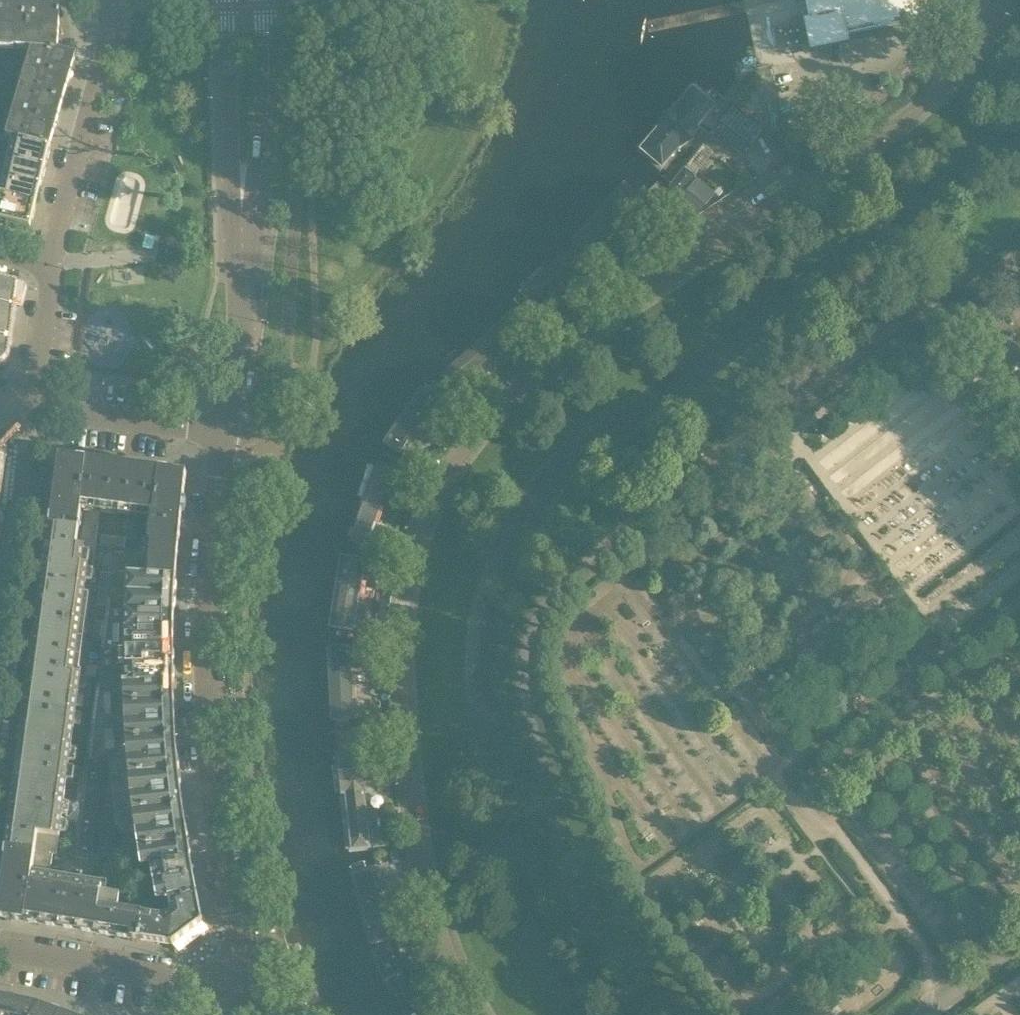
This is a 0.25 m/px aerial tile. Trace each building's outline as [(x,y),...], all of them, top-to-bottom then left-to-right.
[(800,2),(805,1),(809,18),(807,19),(812,43),(845,36),(845,34),(958,11),(955,0),(800,0),(800,2)] [(2,3),(0,33),(0,48),(33,50),(58,49),(61,7),(2,3)] [(63,100),(76,55),(58,49),(33,50),(22,89),(63,100)] [(667,168),(719,103),(693,82),(641,147),(667,168)] [(63,100),(22,89),(8,135),(14,137),(50,145),(63,100)] [(733,109),(714,132),(725,141),(733,130),(751,144),(760,132),(733,109)] [(46,165),(50,147),(15,138),(11,157),(46,165)] [(41,184),(46,165),(11,157),(6,176),(41,184)] [(37,203),(41,184),(6,176),(2,194),(2,195),(37,203)] [(697,179),(681,200),(698,214),(714,193),(697,179)] [(649,193),(657,193),(657,185),(649,185),(649,193)] [(37,203),(2,195),(2,194),(0,193),(0,220),(31,228),(37,203)] [(619,237),(627,237),(627,229),(619,229),(619,237)] [(20,286),(0,281),(0,367),(4,366),(11,360),(17,307),(26,308),(30,289),(20,288),(20,286)] [(555,301),(563,301),(563,293),(555,293),(555,301)] [(483,365),(491,365),(491,357),(483,357),(483,365)] [(427,429),(435,429),(435,421),(427,421),(427,429)] [(78,459),(65,457),(59,456),(59,462),(52,516),(51,516),(50,525),(46,561),(93,567),(98,531),(79,528),(82,510),(88,460),(86,460),(87,459),(78,458),(78,459)] [(151,519),(159,469),(88,460),(82,510),(100,512),(151,519)] [(179,533),(183,499),(186,478),(186,473),(168,470),(159,468),(159,469),(151,519),(148,541),(152,541),(149,575),(176,577),(179,542),(180,533),(179,533)] [(379,517),(387,517),(387,509),(379,509),(379,517)] [(102,535),(101,546),(125,549),(126,539),(102,535)] [(116,552),(113,572),(121,573),(124,553),(116,552)] [(79,674),(81,656),(93,567),(46,561),(22,738),(72,744),(81,674),(79,674)] [(96,605),(107,606),(111,574),(101,573),(96,605)] [(176,577),(149,575),(111,573),(111,574),(107,606),(106,610),(174,613),(176,583),(176,577)] [(355,613),(363,613),(363,605),(355,605),(355,613)] [(174,648),(174,618),(174,613),(106,610),(101,647),(174,648)] [(174,666),(174,648),(101,647),(99,664),(94,663),(91,667),(90,676),(97,677),(97,684),(174,684),(174,666)] [(175,718),(175,700),(174,684),(97,684),(92,721),(175,718)] [(355,709),(363,709),(363,701),(355,701),(355,709)] [(178,753),(176,736),(175,718),(92,721),(87,758),(110,761),(114,756),(178,753)] [(64,798),(72,744),(22,738),(15,792),(64,798)] [(181,788),(179,770),(178,753),(114,756),(110,761),(113,794),(181,788)] [(190,857),(186,823),(120,830),(115,826),(113,794),(110,761),(87,758),(81,799),(75,798),(73,812),(79,813),(74,857),(115,864),(125,865),(138,868),(145,866),(190,857)] [(186,823),(183,805),(181,788),(113,794),(115,826),(120,830),(186,823)] [(64,798),(15,792),(7,848),(6,848),(5,856),(6,857),(0,901),(0,917),(14,919),(23,921),(23,920),(25,921),(32,872),(50,874),(53,854),(57,855),(64,798)] [(363,805),(371,805),(371,797),(363,797),(363,805)] [(190,857),(145,866),(148,884),(193,875),(190,857)] [(125,865),(115,864),(114,872),(124,874),(125,865)] [(138,940),(144,903),(131,901),(134,885),(122,886),(50,874),(32,872),(25,921),(131,938),(131,939),(138,940)] [(193,875),(148,884),(151,902),(197,893),(193,875)] [(379,893),(387,893),(387,885),(379,885),(379,893)] [(197,893),(151,902),(144,903),(138,940),(172,945),(202,922),(197,893),(197,894),(197,893)] [(411,997),(419,997),(419,989),(411,989),(411,997)] [(39,1004),(0,996),(0,1014),(32,1014),(39,1004)] [(39,1004),(32,1014),(58,1014),(60,1012),(39,1004)]
